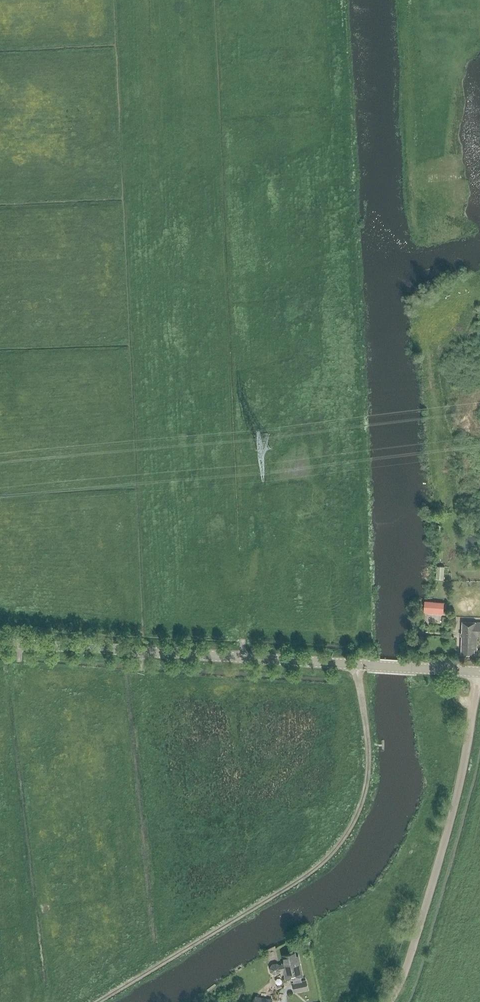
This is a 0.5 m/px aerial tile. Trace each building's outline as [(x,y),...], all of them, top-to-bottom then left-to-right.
[(437,566),(436,579),(444,579),(445,567),(437,566)] [(444,603),(424,601),(423,612),(443,614),(444,603)] [(463,621),(462,653),(474,653),(474,649),(477,649),(477,637),(479,637),(479,622),(463,621)] [(273,964),(270,968),(271,972),(275,974),(279,973),(281,970),(284,969),(286,980),(293,978),(294,982),(293,983),(295,991),(308,988),(306,980),(302,981),(301,976),(303,976),(298,956),(296,956),(295,953),(283,955),(285,963),(283,963),(283,964),(280,965),(277,963),(273,964)]
